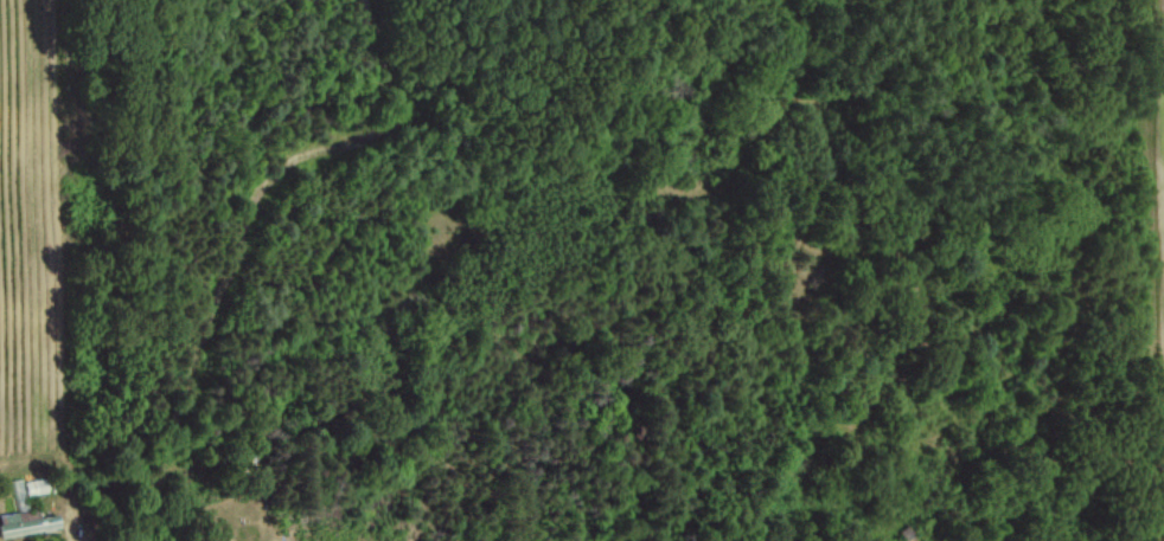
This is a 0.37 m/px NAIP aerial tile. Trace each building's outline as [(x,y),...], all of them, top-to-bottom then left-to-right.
[(24,481),(27,495),(47,491),(44,477),(24,481)] [(0,514),(0,536),(0,537),(60,527),(57,513),(39,516),(37,508),(0,514)]
